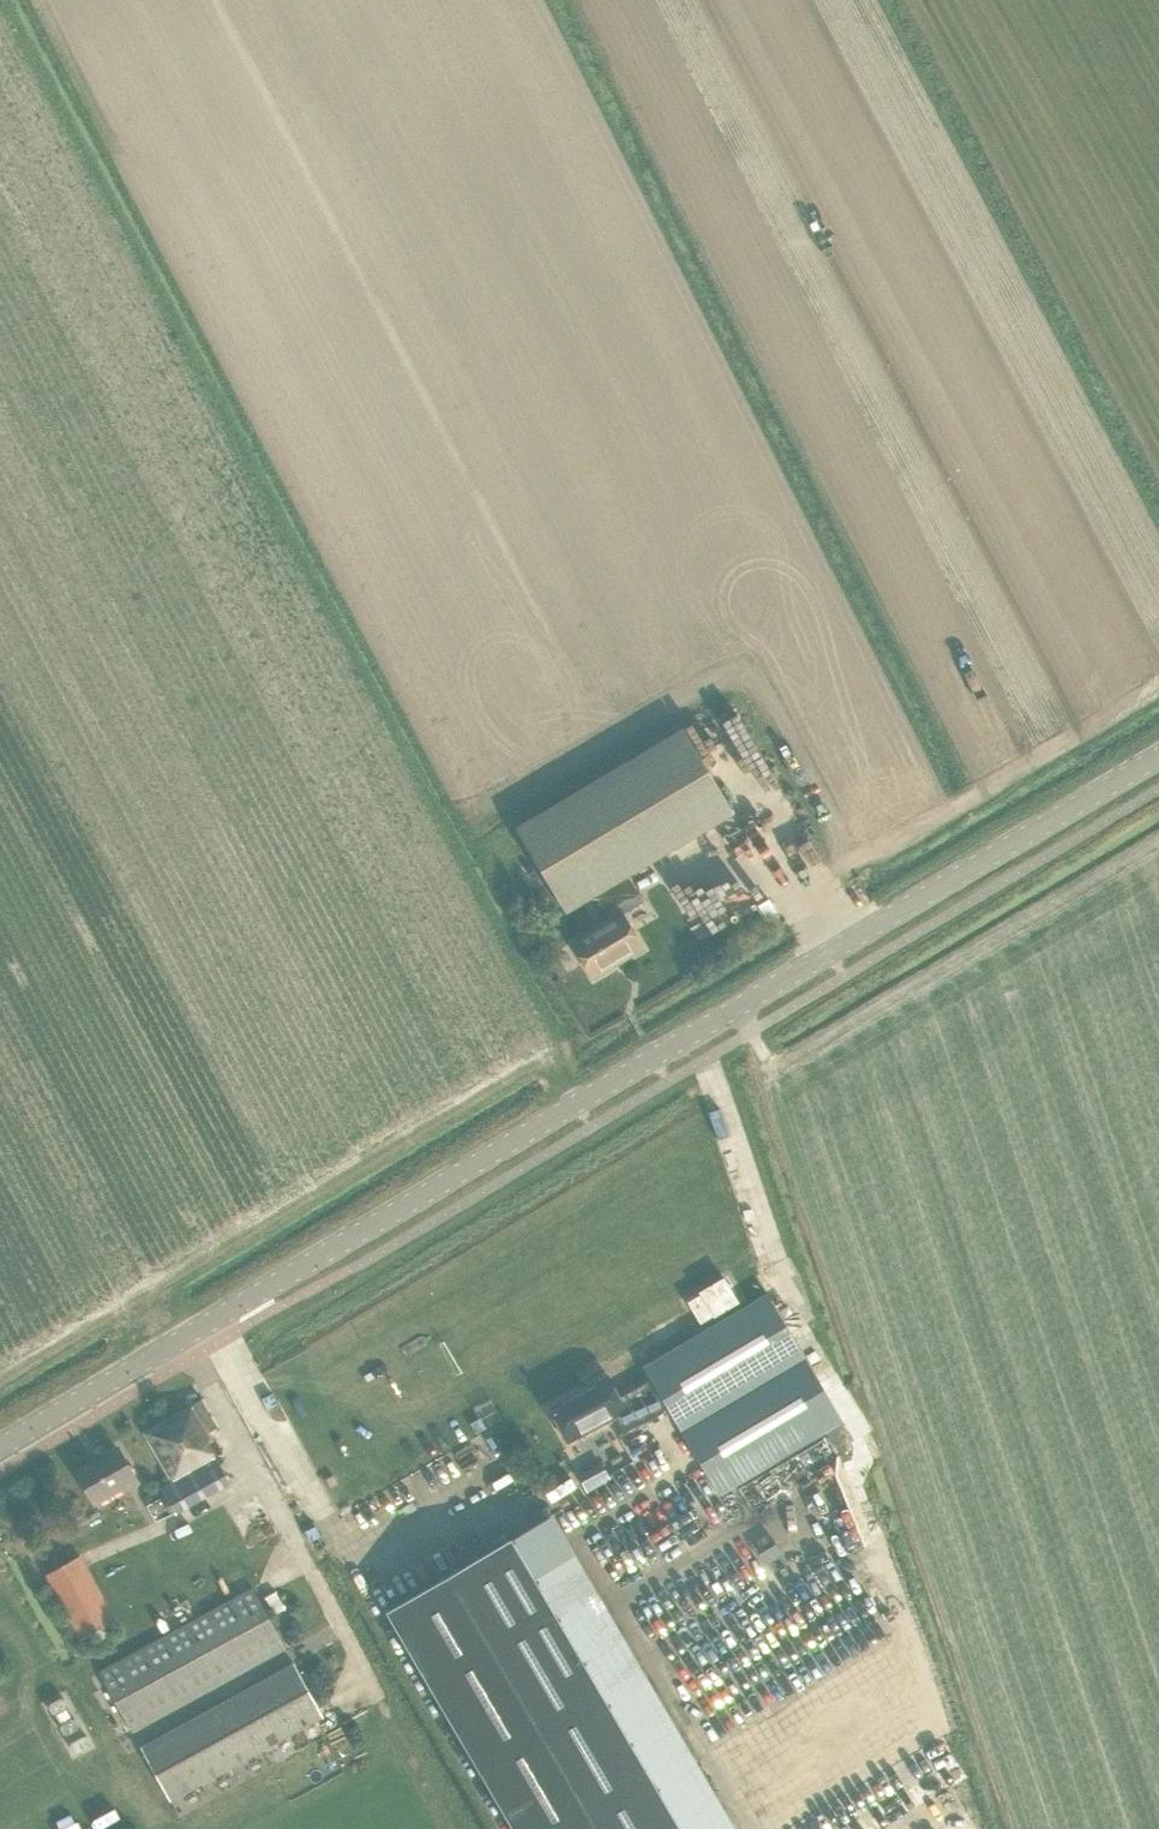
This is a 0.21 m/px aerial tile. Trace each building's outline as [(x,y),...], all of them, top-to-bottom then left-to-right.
[(595,898),(629,878),(734,815),(683,728),(514,828),(567,915),(595,898)] [(608,918),(572,941),(594,978),(644,950),(624,914),(643,902),(629,878),(595,898),(608,918)] [(702,1291),(688,1299),(701,1323),(738,1302),(723,1275),(700,1288),(702,1291)] [(643,1367),(650,1380),(666,1410),(718,1496),(843,1422),(767,1293),(643,1367)] [(608,1376),(550,1406),(561,1431),(568,1443),(591,1430),(614,1417),(623,1433),(666,1410),(650,1380),(620,1397),(608,1376)] [(170,1480),(160,1487),(176,1515),(230,1484),(216,1458),(216,1457),(209,1442),(214,1439),(212,1433),(218,1427),(203,1398),(144,1432),(170,1480)] [(104,1463),(80,1478),(97,1505),(137,1482),(117,1448),(100,1458),(104,1463)] [(386,1613),(512,1828),(682,1828),(512,1540),(386,1613)] [(80,1640),(116,1620),(81,1555),(45,1576),(80,1640)] [(286,1649),(252,1587),(99,1671),(131,1732),(286,1649)] [(323,1717),(294,1663),(140,1747),(170,1801),(323,1717)] [(50,1701),(49,1706),(52,1713),(56,1714),(60,1712),(64,1719),(61,1720),(60,1727),(64,1734),(67,1735),(78,1729),(79,1723),(76,1717),(72,1716),(68,1707),(68,1705),(63,1696),(61,1695),(50,1701)] [(71,1740),(70,1746),(73,1752),(78,1753),(90,1746),(91,1743),(87,1734),(83,1734),(71,1740)]
